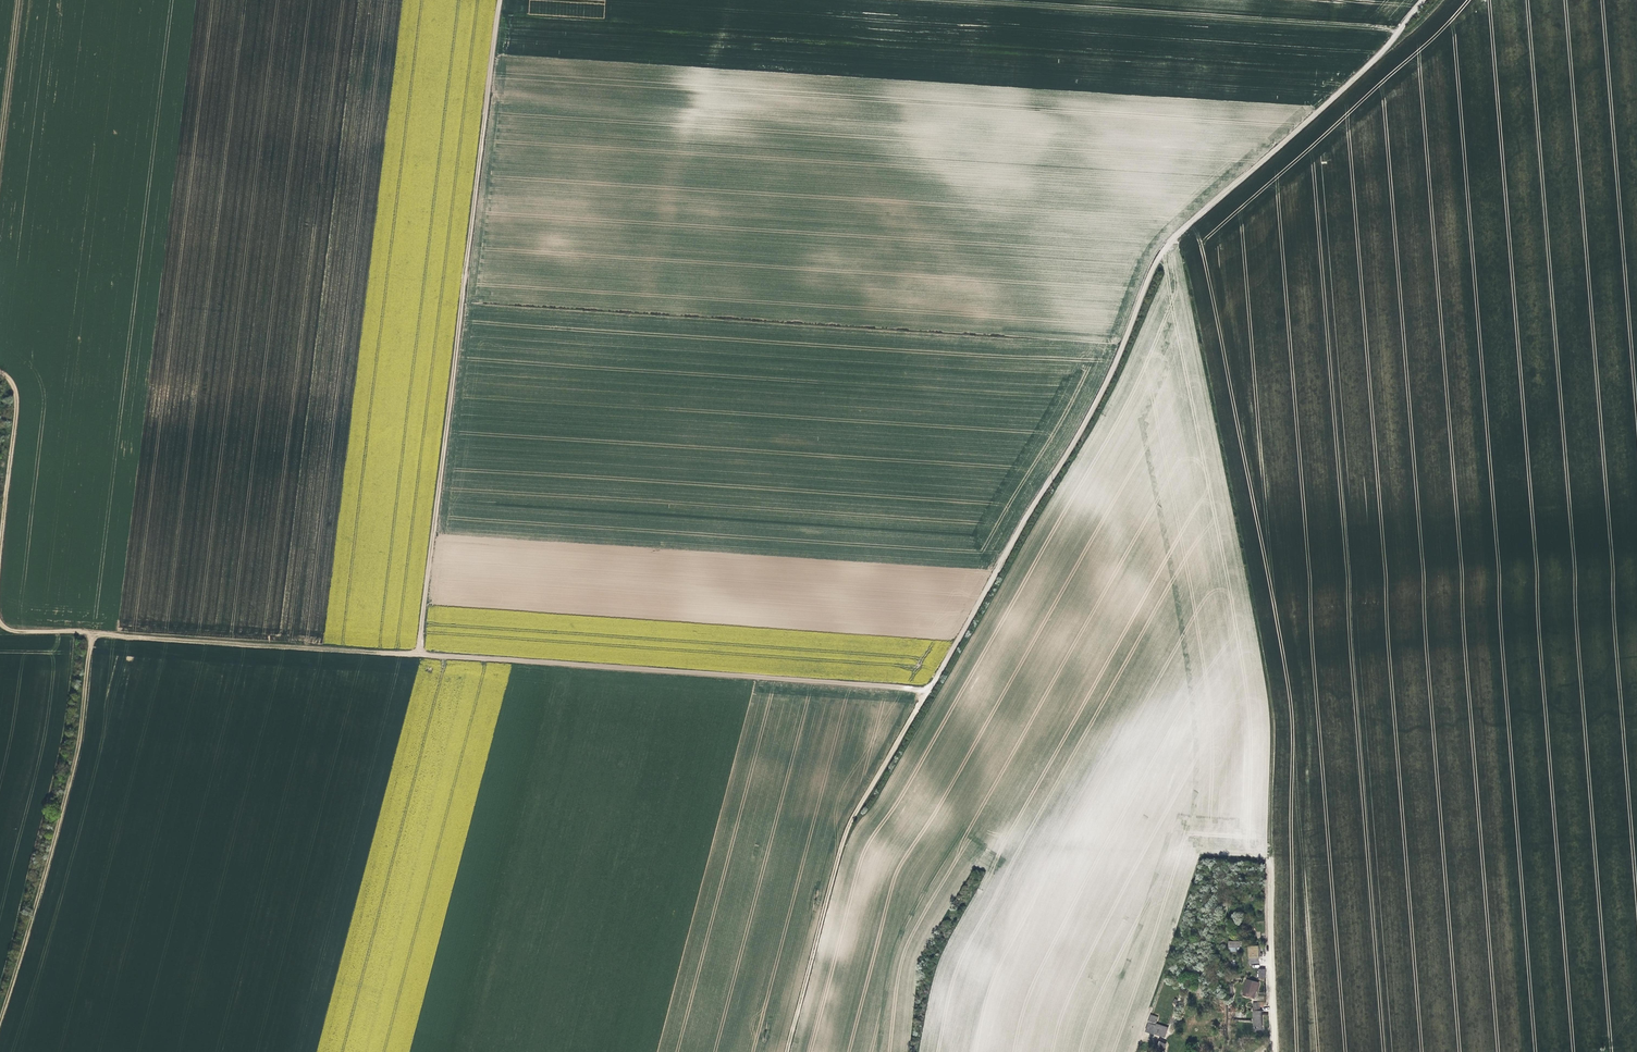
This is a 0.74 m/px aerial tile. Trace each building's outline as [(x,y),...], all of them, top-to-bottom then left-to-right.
[(1236,948),(1240,947),(1239,941),(1228,941),(1228,952),(1236,952),(1236,948)] [(1262,961),(1262,944),(1253,944),(1253,961),(1262,961)] [(1261,968),(1261,981),(1264,983),(1271,982),(1271,968),(1261,968)] [(1264,983),(1261,981),(1257,979),(1252,988),(1260,993),(1264,983)] [(1176,1035),(1178,1028),(1164,1024),(1166,1015),(1158,1012),(1153,1029),(1176,1035)] [(1166,1044),(1158,1041),(1154,1051),(1157,1051),(1163,1051),(1166,1044)]
